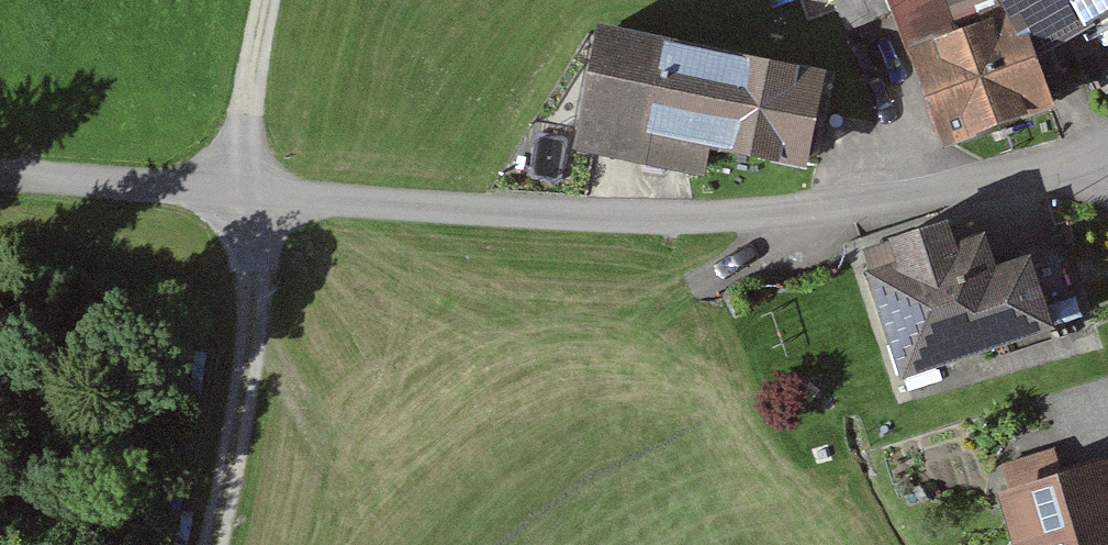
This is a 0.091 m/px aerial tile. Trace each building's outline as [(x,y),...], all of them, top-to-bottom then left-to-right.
[(815,17),(847,4),(846,0),(809,0),(815,17)] [(1008,8),(1032,56),(1107,19),(1107,0),(1005,0),(1008,8)] [(1053,98),(1032,56),(1008,8),(905,59),(950,149),(1053,98)] [(820,87),(589,32),(562,143),(701,177),(708,148),(800,170),(820,87)] [(887,266),(855,278),(896,389),(1050,332),(1022,258),(989,271),(976,235),(950,244),(941,218),(877,242),(887,266)] [(993,495),(1010,544),(1107,544),(1107,457),(993,495)]
